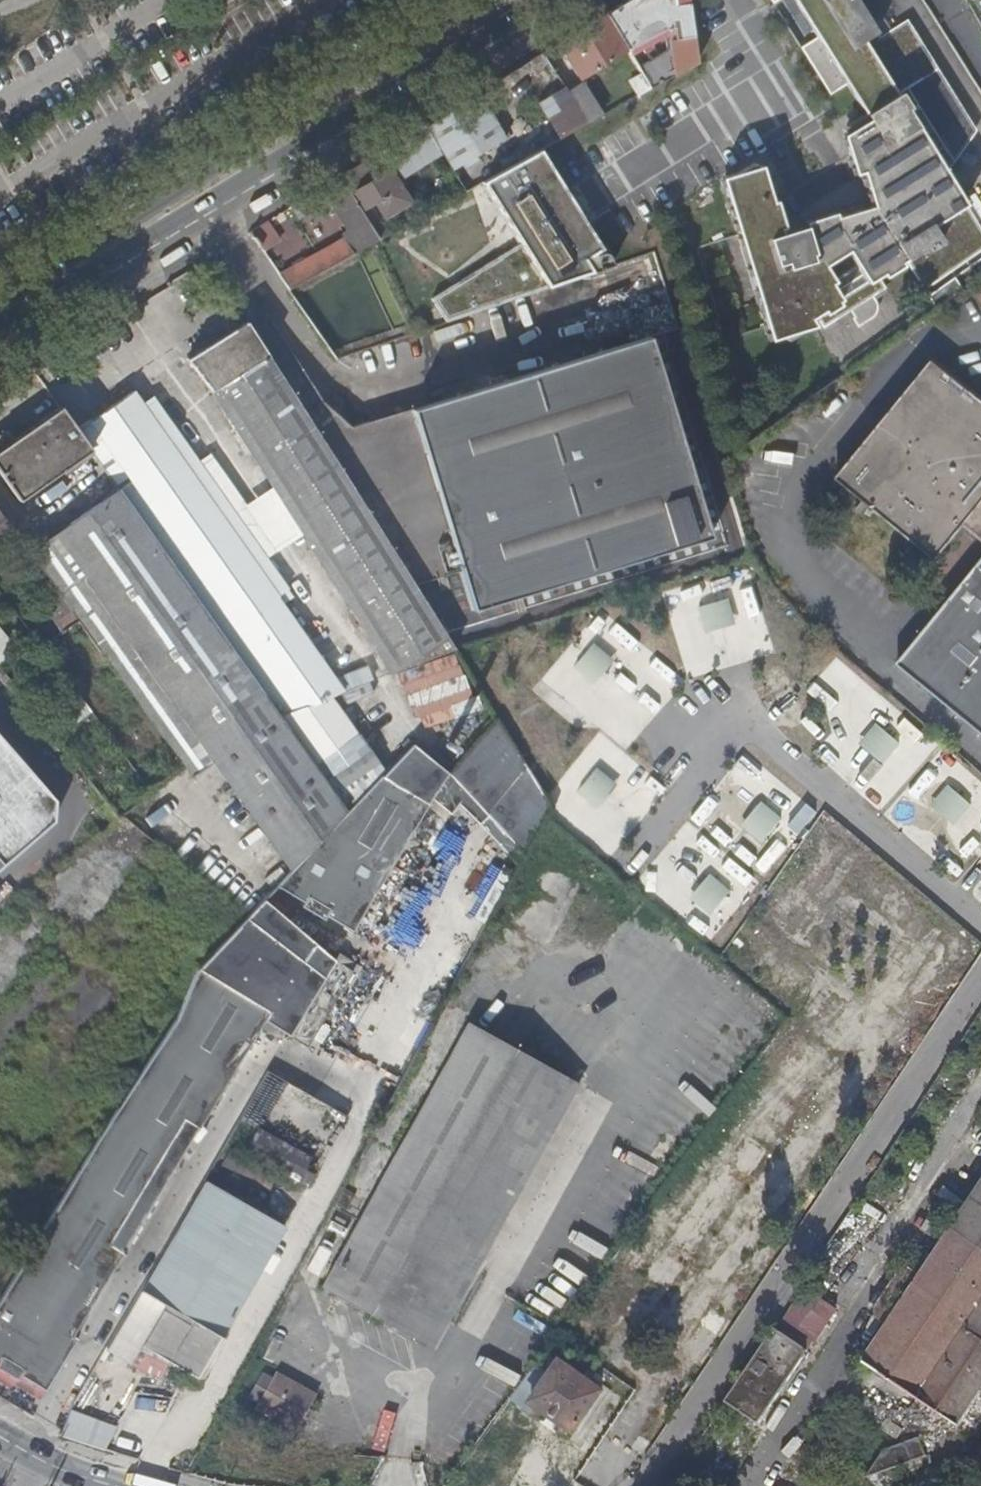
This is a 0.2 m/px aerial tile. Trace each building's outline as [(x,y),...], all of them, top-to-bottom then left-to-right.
[(663,0),(628,0),(604,14),(626,51),(666,28),(666,27),(663,0)] [(676,0),(663,0),(666,27),(672,26),(673,38),(669,38),(673,76),(684,70),(676,0)] [(684,70),(696,64),(697,63),(689,0),(676,0),(684,70)] [(814,35),(818,32),(821,36),(800,49),(830,96),(846,86),(868,121),(849,133),(863,214),(812,229),(811,225),(795,230),(796,234),(772,241),(755,183),(715,195),(759,343),(784,327),(788,333),(799,325),(793,316),(798,312),(813,335),(840,317),(850,333),(870,320),(873,316),(876,312),(877,305),(877,300),(874,294),(886,286),(879,275),(907,257),(926,288),(980,253),(980,226),(966,202),(936,154),(970,133),(907,33),(885,47),(855,0),(793,0),(814,35)] [(626,51),(604,14),(557,43),(579,79),(626,51)] [(636,97),(650,89),(641,75),(629,83),(629,84),(636,97)] [(565,90),(586,125),(601,116),(579,79),(564,89),(565,90)] [(605,98),(612,110),(636,97),(629,84),(605,98)] [(538,107),(558,140),(586,125),(565,90),(538,107)] [(460,109),(487,153),(506,141),(479,97),(460,109)] [(453,174),(487,153),(460,109),(426,130),(453,174)] [(441,157),(423,128),(383,153),(401,182),(441,157)] [(435,292),(454,330),(601,257),(600,254),(609,249),(558,147),(486,182),(520,250),(435,292)] [(340,177),(351,196),(353,194),(355,193),(363,189),(351,170),(340,177)] [(395,186),(399,184),(391,171),(387,173),(395,186)] [(355,193),(353,194),(364,213),(375,206),(385,222),(412,205),(399,184),(395,186),(387,173),(363,189),(355,193)] [(280,276),(290,291),(380,239),(351,196),(340,177),(321,188),(326,197),(318,202),(325,214),(334,209),(347,230),(342,233),(345,238),(280,276)] [(289,208),(297,221),(306,215),(299,202),(289,208)] [(263,224),(249,233),(259,247),(272,239),(263,224)] [(930,294),(938,307),(952,299),(944,285),(930,294)] [(642,323),(408,400),(474,602),(708,526),(642,323)] [(425,660),(455,650),(444,634),(317,436),(247,325),(218,343),(425,660)] [(390,674),(425,660),(218,343),(188,362),(206,388),(390,674)] [(939,355),(840,471),(941,557),(968,525),(980,537),(980,390),(939,355)] [(343,692),(333,676),(289,613),(299,605),(234,514),(202,469),(154,401),(143,409),(133,394),(78,432),(91,452),(119,490),(281,717),(343,692)] [(78,432),(61,408),(15,440),(47,484),(91,452),(78,432)] [(47,484),(15,440),(0,451),(0,472),(22,501),(47,484)] [(202,469),(234,514),(244,505),(213,461),(202,469)] [(227,740),(281,717),(119,490),(74,522),(227,740)] [(15,534),(0,513),(0,545),(15,534)] [(207,755),(227,740),(74,522),(57,534),(71,555),(44,574),(57,592),(70,610),(79,621),(158,731),(188,769),(207,755)] [(71,555),(57,534),(29,554),(44,574),(71,555)] [(899,660),(980,728),(980,565),(899,660)] [(55,621),(70,610),(57,592),(42,603),(55,621)] [(729,596),(698,604),(705,631),(736,623),(729,596)] [(2,667),(20,651),(0,627),(0,664),(2,667)] [(41,646),(51,659),(64,649),(54,636),(41,646)] [(596,641),(573,666),(593,684),(616,659),(596,641)] [(343,692),(374,680),(364,665),(333,676),(343,692)] [(810,692),(832,712),(852,688),(830,669),(810,692)] [(330,705),(300,725),(318,750),(347,731),(330,705)] [(227,740),(207,755),(291,871),(347,811),(281,717),(227,740)] [(448,773),(433,798),(453,814),(460,802),(518,864),(548,811),(496,721),(448,773)] [(879,723),(861,743),(885,764),(903,744),(879,723)] [(54,825),(57,804),(0,739),(0,871),(54,825)] [(355,743),(319,766),(338,793),(373,769),(355,743)] [(411,743),(381,776),(428,805),(433,798),(448,773),(411,743)] [(597,765),(576,791),(598,809),(619,783),(597,765)] [(347,811),(291,871),(282,881),(308,897),(305,903),(302,907),(324,920),(327,916),(330,911),(356,927),(428,805),(381,776),(347,811)] [(950,785),(933,805),(957,826),(974,805),(950,785)] [(763,800),(743,825),(764,842),(784,818),(763,800)] [(570,812),(563,823),(611,853),(625,830),(612,821),(605,833),(570,812)] [(827,833),(775,911),(800,927),(852,849),(827,833)] [(845,886),(922,940),(938,917),(862,863),(845,886)] [(713,875),(692,900),(713,917),(734,892),(713,875)] [(282,881),(278,885),(305,903),(308,897),(282,881)] [(330,911),(327,916),(353,932),(356,927),(330,911)] [(0,1303),(0,1369),(42,1394),(74,1343),(69,1340),(265,1020),(292,1034),(327,979),(247,916),(199,969),(176,1024),(0,1303)] [(951,929),(891,1008),(915,1027),(976,947),(951,929)] [(738,963),(790,1005),(814,976),(762,934),(738,963)] [(417,1339),(563,1074),(471,1023),(325,1287),(417,1339)] [(581,1084),(563,1074),(417,1339),(435,1349),(581,1084)] [(298,1183),(306,1170),(312,1159),(257,1129),(244,1153),(298,1183)] [(316,1176),(306,1170),(298,1183),(308,1189),(316,1176)] [(223,1336),(261,1272),(286,1229),(205,1182),(104,1353),(128,1368),(141,1346),(198,1379),(223,1336)] [(980,1394),(980,1191),(921,1281),(903,1268),(875,1310),(894,1323),(866,1364),(959,1427),(980,1394)] [(781,1320),(815,1342),(837,1310),(803,1287),(781,1320)] [(775,1329),(808,1351),(815,1342),(781,1320),(775,1329)] [(775,1329),(726,1402),(759,1424),(808,1351),(775,1329)] [(552,1344),(511,1399),(528,1411),(534,1403),(575,1432),(603,1392),(562,1363),(567,1355),(552,1344)] [(278,1373),(274,1380),(260,1404),(256,1411),(296,1434),(317,1396),(278,1373)] [(260,1404),(274,1380),(263,1375),(250,1398),(260,1404)] [(886,1421),(881,1430),(898,1441),(904,1432),(886,1421)] [(884,1452),(865,1480),(913,1463),(927,1458),(920,1440),(884,1452)]
